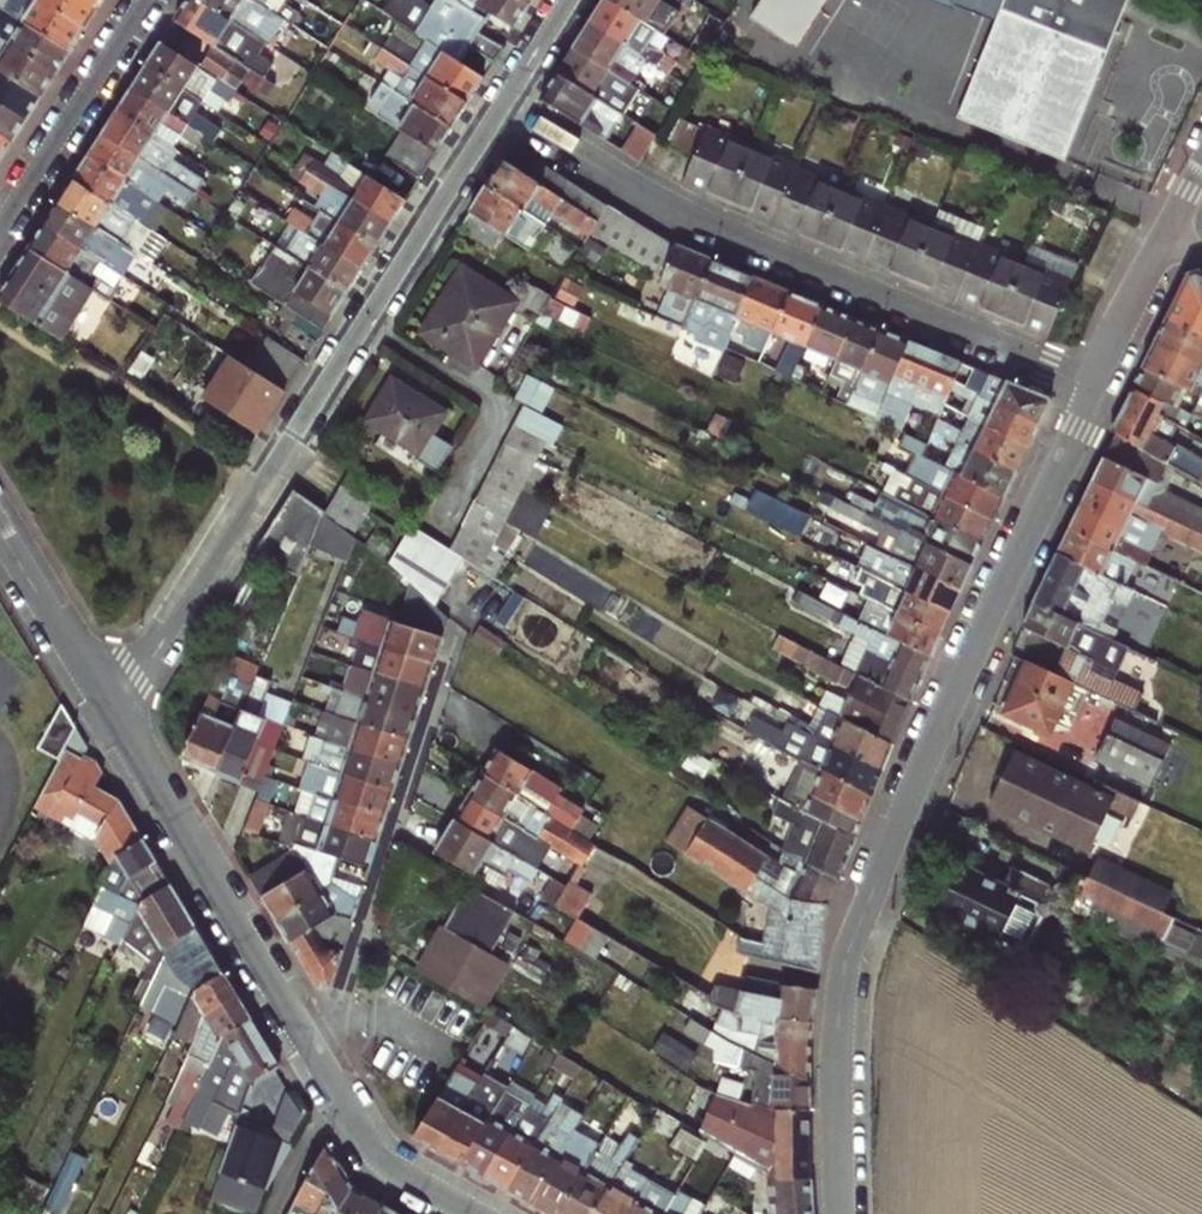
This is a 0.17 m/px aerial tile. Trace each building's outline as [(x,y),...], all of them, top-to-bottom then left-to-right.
[(84,30),(38,0),(0,0),(0,8),(0,9),(70,53),(84,30)] [(88,0),(38,0),(84,30),(99,7),(88,0)] [(280,54),(196,0),(188,0),(175,22),(195,35),(277,87),(287,71),(275,63),(280,54)] [(280,54),(297,28),(252,0),(196,0),(280,54)] [(297,28),(304,33),(319,11),(301,0),(252,0),(297,28)] [(470,0),(436,0),(432,6),(423,0),(390,0),(381,14),(427,43),(459,63),(469,48),(493,63),(503,48),(478,33),(491,13),(470,0)] [(530,6),(521,0),(470,0),(491,13),(515,29),(530,6)] [(669,38),(665,35),(607,0),(604,0),(589,23),(647,59),(667,71),(673,62),(659,53),(669,38)] [(665,35),(678,13),(657,0),(607,0),(665,35)] [(705,10),(690,0),(677,0),(675,4),(699,19),(705,10)] [(705,10),(711,0),(690,0),(705,10)] [(790,49),(821,0),(761,0),(747,22),(790,49)] [(1122,14),(1089,0),(1006,0),(953,115),(1062,157),(1122,14)] [(953,115),(1006,0),(1001,0),(953,115)] [(1122,14),(1128,0),(1089,0),(1122,14)] [(0,9),(0,41),(55,76),(70,53),(0,9)] [(344,28),(351,17),(339,10),(332,20),(344,28)] [(725,23),(711,13),(688,49),(703,58),(709,49),(725,23)] [(589,23),(573,48),(632,84),(642,90),(649,79),(639,73),(647,59),(589,23)] [(180,56),(221,83),(230,69),(271,96),(277,87),(195,35),(180,56)] [(394,36),(384,51),(467,105),(483,79),(459,63),(427,43),(421,53),(394,36)] [(55,76),(0,41),(0,72),(41,98),(55,76)] [(452,129),(467,105),(384,51),(372,43),(364,56),(376,64),(369,76),(380,83),(452,129)] [(145,68),(200,103),(210,109),(219,115),(234,91),(221,83),(180,56),(161,44),(145,68)] [(632,84),(573,48),(557,74),(616,109),(632,84)] [(145,68),(131,91),(186,126),(208,140),(213,143),(221,132),(202,120),(193,114),(200,103),(145,68)] [(0,72),(0,105),(26,121),(41,98),(0,72)] [(623,114),(616,109),(557,74),(541,100),(607,140),(623,114)] [(408,135),(436,154),(452,129),(380,83),(364,108),(408,135)] [(116,113),(171,148),(179,137),(186,126),(131,91),(116,113)] [(202,120),(210,109),(200,103),(193,114),(202,120)] [(26,121),(0,105),(0,138),(11,145),(26,121)] [(116,113),(101,137),(163,176),(171,164),(165,159),(171,148),(116,113)] [(657,134),(640,124),(624,150),(641,161),(657,134)] [(201,151),(208,140),(186,126),(179,137),(201,151)] [(708,126),(696,156),(684,185),(702,193),(704,187),(732,199),(753,149),(736,142),(738,138),(708,126)] [(421,179),(436,154),(408,135),(392,160),(421,179)] [(163,176),(101,137),(87,159),(141,194),(142,194),(149,183),(176,200),(183,189),(163,176)] [(0,138),(0,162),(11,145),(0,138)] [(755,145),(738,138),(736,142),(753,149),(755,145)] [(503,162),(599,222),(609,206),(514,143),(503,162)] [(755,145),(753,149),(772,157),(774,153),(755,145)] [(772,157),(753,149),(732,199),(760,210),(758,216),(776,223),(798,167),(800,164),(774,153),(772,157)] [(134,203),(141,194),(87,159),(72,182),(151,233),(152,234),(160,220),(139,207),(134,203)] [(392,224),(407,201),(348,164),(339,177),(314,161),(307,171),(318,178),(392,224)] [(503,162),(487,187),(526,210),(548,225),(555,214),(590,236),(592,232),(599,222),(503,162)] [(798,167),(776,223),(774,227),(792,234),(794,229),(822,240),(842,191),(824,184),(825,178),(798,167)] [(325,201),(319,210),(377,247),(392,224),(318,178),(310,191),(325,201)] [(842,191),(844,186),(825,178),(824,184),(842,191)] [(151,233),(72,182),(57,205),(137,255),(151,233)] [(169,211),(176,200),(149,183),(142,194),(146,197),(169,211)] [(861,199),(863,194),(844,186),(842,191),(861,199)] [(532,250),(548,225),(526,210),(487,187),(470,213),(501,232),(532,250)] [(702,193),(730,204),(732,199),(704,187),(702,193)] [(861,199),(842,191),(822,240),(850,252),(847,258),(865,265),(890,205),(863,194),(861,199)] [(139,207),(146,197),(142,194),(141,194),(134,203),(139,207)] [(730,204),(758,216),(760,210),(732,199),(730,204)] [(377,247),(319,210),(312,221),(283,203),(275,215),(301,231),(363,270),(377,247)] [(606,241),(624,213),(610,204),(609,206),(599,222),(592,232),(606,241)] [(137,255),(57,205),(43,227),(121,277),(122,278),(137,255)] [(918,217),(890,205),(865,265),(883,273),(885,267),(912,278),(933,230),(916,223),(918,217)] [(987,229),(941,210),(935,224),(954,232),(981,244),(987,229)] [(492,247),(501,232),(470,213),(461,229),(492,247)] [(618,249),(636,220),(624,213),(606,241),(618,249)] [(935,224),(918,217),(916,223),(933,230),(935,224)] [(632,257),(649,228),(636,220),(618,249),(632,257)] [(935,224),(933,230),(952,237),(954,232),(935,224)] [(43,227),(28,250),(92,290),(117,306),(122,299),(114,294),(116,292),(113,290),(121,277),(43,227)] [(645,265),(662,236),(649,228),(632,257),(645,265)] [(794,229),(792,234),(819,246),(822,240),(794,229)] [(952,237),(933,230),(912,278),(940,290),(938,296),(956,303),(981,244),(954,232),(952,237)] [(291,241),(283,253),(348,294),(363,270),(301,231),(293,242),(291,241)] [(675,245),(662,236),(645,265),(663,276),(675,245)] [(822,240),(819,246),(847,258),(850,252),(822,240)] [(348,294),(283,253),(269,244),(255,267),(333,317),(348,294)] [(1010,256),(981,244),(956,303),(976,311),(978,306),(1004,317),(1025,268),(1008,261),(1010,256)] [(688,321),(712,260),(675,245),(663,276),(659,284),(679,292),(670,314),(688,321)] [(12,276),(75,316),(92,290),(28,250),(12,276)] [(131,283),(146,261),(137,255),(122,278),(131,283)] [(1027,263),(1010,256),(1008,261),(1025,268),(1027,263)] [(736,315),(751,276),(712,260),(688,321),(684,332),(726,351),(737,324),(733,322),(736,315)] [(1045,271),(1027,263),(1025,268),(1043,275),(1045,271)] [(298,316),(324,332),(333,317),(255,267),(245,282),(283,306),(294,313),(298,316)] [(910,284),(912,278),(885,267),(883,273),(910,284)] [(1043,275),(1025,268),(1004,317),(1034,330),(1032,334),(1049,341),(1073,283),(1045,271),(1043,275)] [(1188,275),(1166,318),(1201,336),(1201,274),(1199,272),(1188,275)] [(474,374),(514,308),(461,275),(420,340),(474,374)] [(0,295),(0,305),(47,336),(58,343),(75,316),(12,276),(0,295)] [(776,332),(792,292),(751,276),(736,315),(755,323),(747,343),(768,352),(776,332)] [(912,278),(910,284),(938,296),(940,290),(912,278)] [(530,282),(514,308),(537,322),(553,296),(530,282)] [(823,305),(792,292),(776,332),(799,341),(807,345),(823,305)] [(807,345),(839,358),(855,318),(823,305),(807,345)] [(294,313),(283,306),(277,314),(286,320),(287,321),(289,322),(293,324),(298,316),(294,313)] [(978,306),(976,311),(1003,322),(1004,317),(978,306)] [(670,314),(666,324),(684,332),(688,321),(670,314)] [(298,316),(293,324),(318,341),(324,332),(298,316)] [(1004,317),(1003,322),(1032,334),(1034,330),(1004,317)] [(855,394),(882,329),(855,318),(839,358),(835,367),(832,374),(845,380),(836,401),(850,408),(854,397),(855,394)] [(1154,343),(1201,366),(1201,336),(1166,318),(1154,343)] [(278,332),(310,353),(318,341),(293,324),(289,322),(287,321),(286,320),(278,332)] [(883,402),(909,340),(882,329),(855,394),(882,406),(883,402)] [(306,361),(270,339),(251,370),(286,393),(306,361)] [(931,396),(948,402),(955,385),(964,363),(909,340),(883,402),(895,407),(900,393),(927,404),(931,396)] [(807,345),(799,341),(785,378),(792,381),(803,354),(807,345)] [(1154,343),(1142,367),(1182,387),(1201,397),(1201,366),(1154,343)] [(803,354),(811,357),(835,367),(839,358),(807,345),(803,354)] [(257,437),(286,393),(251,370),(225,354),(197,399),(257,437)] [(800,385),(811,357),(803,354),(792,381),(800,385)] [(964,363),(955,385),(1040,426),(1052,403),(1050,397),(991,373),(991,374),(964,363)] [(1182,387),(1142,367),(1132,387),(1162,402),(1156,415),(1175,424),(1181,412),(1172,407),(1182,387)] [(418,455),(444,414),(394,382),(368,424),(418,455)] [(969,419),(1030,448),(1040,426),(955,385),(948,402),(945,407),(969,419)] [(1168,462),(1193,475),(1201,458),(1201,438),(1187,430),(1175,424),(1156,415),(1162,402),(1132,387),(1110,430),(1115,432),(1168,462)] [(859,400),(854,397),(850,408),(855,410),(859,400)] [(514,425),(547,441),(556,423),(524,407),(514,425)] [(1189,413),(1186,419),(1195,424),(1198,418),(1189,413)] [(935,433),(956,443),(1017,473),(1030,448),(969,419),(963,433),(939,422),(935,433)] [(565,427),(556,423),(547,441),(556,446),(565,427)] [(514,425),(505,444),(538,460),(547,441),(514,425)] [(1168,462),(1115,432),(1092,480),(1168,517),(1178,522),(1190,528),(1196,515),(1143,489),(1148,479),(1158,484),(1168,462)] [(1005,497),(945,467),(924,457),(930,444),(911,435),(905,448),(917,454),(910,469),(927,478),(935,482),(931,490),(994,521),(1005,497)] [(956,443),(945,467),(1005,497),(1017,473),(956,443)] [(538,460),(505,444),(490,473),(523,489),(538,460)] [(339,491),(368,510),(382,487),(353,468),(339,491)] [(522,491),(523,489),(490,473),(483,487),(516,503),(508,518),(507,521),(520,530),(537,539),(553,508),(522,491)] [(935,482),(927,478),(920,492),(903,484),(897,498),(905,502),(984,541),(994,521),(931,490),(935,482)] [(1125,525),(1142,533),(1147,521),(1163,528),(1168,517),(1092,480),(1081,504),(1125,525)] [(516,503),(483,487),(476,502),(508,518),(516,503)] [(352,536),(368,510),(339,491),(325,513),(333,519),(352,536)] [(295,493),(253,559),(265,564),(295,493)] [(325,513),(295,493),(265,564),(298,578),(310,547),(325,513)] [(972,564),(984,541),(905,502),(899,514),(855,494),(850,505),(972,564)] [(491,553),(507,521),(508,518),(476,502),(460,533),(491,553)] [(972,564),(850,505),(844,502),(839,512),(882,533),(875,547),(961,590),(972,564)] [(1070,527),(1114,549),(1128,555),(1146,564),(1152,550),(1121,535),(1125,525),(1081,504),(1070,527)] [(325,513),(310,547),(346,562),(355,539),(352,536),(333,519),(325,513)] [(1163,528),(1173,532),(1178,522),(1168,517),(1163,528)] [(520,530),(507,521),(491,553),(504,562),(520,530)] [(1142,533),(1157,541),(1163,528),(1147,521),(1142,533)] [(1190,528),(1178,522),(1173,532),(1199,544),(1201,537),(1201,534),(1190,528)] [(1152,550),(1157,541),(1142,533),(1125,525),(1121,535),(1152,550)] [(1070,527),(1058,553),(1102,574),(1114,549),(1070,527)] [(409,589),(431,609),(459,564),(448,557),(407,530),(405,535),(385,567),(409,589)] [(459,564),(479,577),(488,560),(491,553),(460,533),(448,557),(459,564)] [(951,613),(961,590),(875,547),(870,544),(858,569),(951,613)] [(1128,555),(1114,549),(1102,574),(1116,581),(1123,566),(1128,555)] [(1172,560),(1152,550),(1146,564),(1166,574),(1172,560)] [(842,561),(821,551),(816,561),(837,572),(842,561)] [(1128,604),(1135,590),(1116,581),(1102,574),(1058,553),(1034,602),(1097,632),(1113,597),(1128,604)] [(1141,574),(1146,564),(1128,555),(1123,566),(1141,574)] [(500,567),(488,560),(479,577),(491,585),(500,567)] [(951,613),(858,569),(842,561),(837,572),(858,582),(859,581),(869,585),(863,597),(869,600),(941,635),(951,613)] [(1146,564),(1141,574),(1162,584),(1166,574),(1146,564)] [(355,640),(432,665),(445,623),(431,609),(409,589),(398,624),(361,613),(357,624),(340,619),(336,634),(355,640)] [(912,702),(931,657),(859,621),(803,593),(797,605),(860,638),(845,669),(860,677),(879,687),(912,702)] [(931,657),(941,635),(869,600),(859,621),(931,657)] [(1097,632),(1034,602),(1024,624),(1022,627),(1065,647),(1053,672),(1072,682),(1134,712),(1143,693),(1116,679),(1131,648),(1108,636),(1097,632)] [(480,633),(470,645),(488,662),(491,664),(499,651),(480,633)] [(369,656),(364,671),(424,690),(432,665),(355,640),(352,650),(369,656)] [(259,670),(226,657),(182,761),(216,775),(255,680),(259,670)] [(1053,672),(1029,661),(1005,711),(1048,731),(1072,682),(1053,672)] [(356,696),(417,715),(424,690),(364,671),(356,696)] [(892,745),(912,702),(879,687),(860,677),(840,722),(892,745)] [(258,777),(278,728),(288,704),(266,695),(270,686),(255,680),(216,775),(253,790),(258,777)] [(345,702),(340,719),(409,741),(417,715),(356,696),(324,686),(322,695),(332,698),(345,702)] [(345,702),(332,698),(327,715),(340,719),(345,702)] [(58,757),(74,726),(60,703),(51,723),(48,721),(43,730),(46,732),(39,747),(58,757)] [(892,745),(840,722),(825,713),(813,739),(805,735),(803,740),(882,772),(892,745)] [(409,741),(340,719),(327,715),(325,724),(336,728),(331,745),(401,767),(409,741)] [(744,745),(750,731),(739,727),(734,741),(744,745)] [(785,728),(783,732),(798,738),(800,734),(785,728)] [(79,829),(88,812),(115,794),(88,750),(77,730),(37,807),(79,829)] [(882,772),(803,740),(798,738),(783,732),(779,743),(750,731),(744,745),(774,757),(872,797),(882,772)] [(1164,758),(1107,731),(1094,758),(1151,785),(1164,758)] [(393,792),(401,767),(331,745),(320,741),(312,766),(323,770),(393,792)] [(497,751),(483,774),(546,816),(562,791),(497,751)] [(1109,798),(1014,752),(991,800),(1086,846),(1109,798)] [(855,839),(872,797),(774,757),(757,800),(769,805),(855,839)] [(393,792),(323,770),(315,795),(324,798),(385,818),(393,792)] [(546,816),(483,774),(471,794),(535,835),(546,816)] [(270,781),(258,777),(253,790),(249,803),(259,806),(262,807),(270,781)] [(115,794),(88,812),(79,829),(97,838),(109,860),(111,855),(112,854),(140,837),(115,794)] [(454,821),(523,862),(529,852),(535,855),(544,841),(535,835),(471,794),(454,821)] [(324,798),(316,824),(377,843),(385,818),(324,798)] [(250,835),(259,806),(249,803),(239,832),(250,835)] [(855,839),(769,805),(764,818),(798,832),(787,859),(838,880),(855,839)] [(819,972),(828,905),(792,901),(753,882),(767,859),(687,807),(664,844),(773,912),(766,945),(744,940),(736,954),(819,972)] [(572,833),(546,816),(535,835),(544,841),(568,856),(579,863),(590,845),(572,833)] [(377,843),(316,824),(308,821),(301,847),(341,859),(350,862),(369,868),(377,843)] [(553,880),(523,862),(454,821),(434,854),(475,878),(483,866),(511,883),(519,871),(548,888),(541,901),(553,907),(565,887),(553,880)] [(140,837),(112,854),(111,855),(109,860),(89,901),(111,911),(117,899),(128,905),(118,925),(126,929),(139,902),(168,884),(140,837)] [(334,886),(341,859),(301,847),(300,850),(299,854),(251,882),(275,921),(334,886)] [(772,850),(767,859),(753,882),(792,901),(828,905),(838,880),(787,859),(784,857),(772,850)] [(1082,873),(1141,901),(1150,882),(1091,853),(1082,873)] [(579,863),(568,856),(553,880),(565,887),(579,863)] [(350,862),(341,859),(334,886),(275,921),(288,944),(343,912),(354,915),(363,888),(344,882),(350,862)] [(1048,883),(1013,867),(1005,883),(983,873),(977,871),(972,870),(967,871),(962,872),(958,876),(943,902),(943,909),(945,914),(950,919),(972,931),(973,934),(973,937),(974,938),(976,941),(978,942),(980,943),(982,944),(984,944),(987,944),(989,944),(991,943),(993,942),(1009,950),(1023,947),(1038,918),(1036,906),(1048,883)] [(1082,873),(1072,893),(1075,894),(1068,908),(1201,972),(1201,938),(1173,923),(1176,918),(1141,901),(1082,873)] [(582,917),(598,893),(577,878),(560,902),(582,917)] [(139,902),(126,929),(124,935),(143,966),(126,1004),(137,1009),(165,946),(194,928),(168,884),(139,902)] [(444,930),(490,957),(515,916),(469,889),(444,930)] [(343,912),(288,944),(317,991),(331,989),(354,915),(343,912)] [(578,922),(564,945),(576,953),(590,929),(578,922)] [(137,1009),(176,1029),(195,990),(222,974),(194,928),(165,946),(137,1009)] [(603,937),(590,929),(576,953),(589,960),(603,937)] [(464,999),(490,957),(444,930),(419,972),(464,999)] [(563,945),(553,938),(540,959),(551,966),(563,945)] [(203,1016),(235,996),(222,974),(195,990),(176,1029),(173,1037),(192,1046),(205,1018),(203,1016)] [(735,1013),(812,1023),(817,989),(782,985),(745,978),(735,1013)] [(185,1115),(189,1108),(221,1037),(249,1019),(235,996),(203,1016),(205,1018),(192,1046),(164,1106),(185,1115)] [(725,1041),(750,1053),(809,1081),(809,1043),(812,1023),(735,1013),(718,1011),(708,1031),(725,1041)] [(248,1083),(277,1065),(249,1019),(221,1037),(189,1108),(202,1115),(215,1087),(243,1098),(248,1083)] [(546,1064),(569,1077),(577,1064),(554,1051),(546,1064)] [(809,1081),(750,1053),(745,1063),(751,1067),(738,1096),(769,1110),(809,1110),(809,1081)] [(437,1153),(486,1071),(465,1058),(458,1068),(415,1140),(437,1153)] [(459,1165),(498,1097),(489,1092),(505,1065),(494,1058),(486,1071),(437,1153),(459,1165)] [(599,1078),(577,1064),(569,1077),(592,1091),(599,1078)] [(689,1073),(681,1088),(698,1097),(705,1082),(689,1073)] [(626,1094),(599,1078),(592,1091),(619,1107),(626,1094)] [(809,1134),(809,1110),(769,1110),(738,1096),(705,1082),(698,1097),(696,1100),(741,1122),(769,1135),(809,1134)] [(505,1191),(549,1113),(558,1098),(549,1093),(542,1106),(528,1097),(521,1109),(482,1178),(505,1191)] [(498,1097),(459,1165),(482,1178),(521,1109),(498,1097)] [(671,1138),(679,1124),(652,1109),(645,1122),(671,1138)] [(572,1126),(549,1113),(505,1191),(529,1204),(572,1126)] [(778,1182),(809,1179),(809,1134),(769,1135),(741,1122),(731,1140),(712,1129),(706,1140),(733,1156),(778,1182)] [(244,1123),(242,1129),(267,1138),(269,1131),(244,1123)] [(706,1140),(679,1124),(671,1138),(670,1140),(697,1156),(706,1140)] [(242,1129),(233,1126),(216,1175),(240,1183),(240,1184),(246,1186),(247,1185),(271,1193),(289,1145),(267,1138),(242,1129)] [(600,1141),(572,1126),(529,1204),(547,1213),(559,1213),(600,1141)] [(631,1147),(635,1139),(625,1134),(621,1141),(631,1147)] [(623,1161),(631,1147),(621,1141),(610,1160),(601,1155),(607,1145),(600,1141),(559,1213),(593,1213),(623,1161)] [(341,1171),(324,1144),(285,1213),(316,1213),(341,1171)] [(809,1179),(778,1182),(733,1156),(727,1167),(755,1183),(766,1186),(769,1213),(761,1213),(813,1213),(809,1179)] [(650,1176),(623,1161),(593,1213),(628,1213),(650,1176)] [(68,1162),(44,1213),(62,1213),(83,1169),(68,1162)] [(360,1192),(351,1187),(341,1171),(316,1213),(348,1213),(360,1192)] [(677,1191),(650,1176),(628,1213),(664,1213),(677,1191)] [(6,1200),(36,1213),(37,1213),(47,1192),(17,1178),(6,1200)] [(705,1204),(679,1188),(677,1191),(664,1213),(699,1213),(705,1204)] [(381,1204),(360,1192),(348,1213),(376,1213),(381,1204)] [(711,1193),(705,1204),(699,1213),(720,1213),(727,1202),(711,1193)] [(381,1204),(376,1213),(399,1213),(381,1204)]
